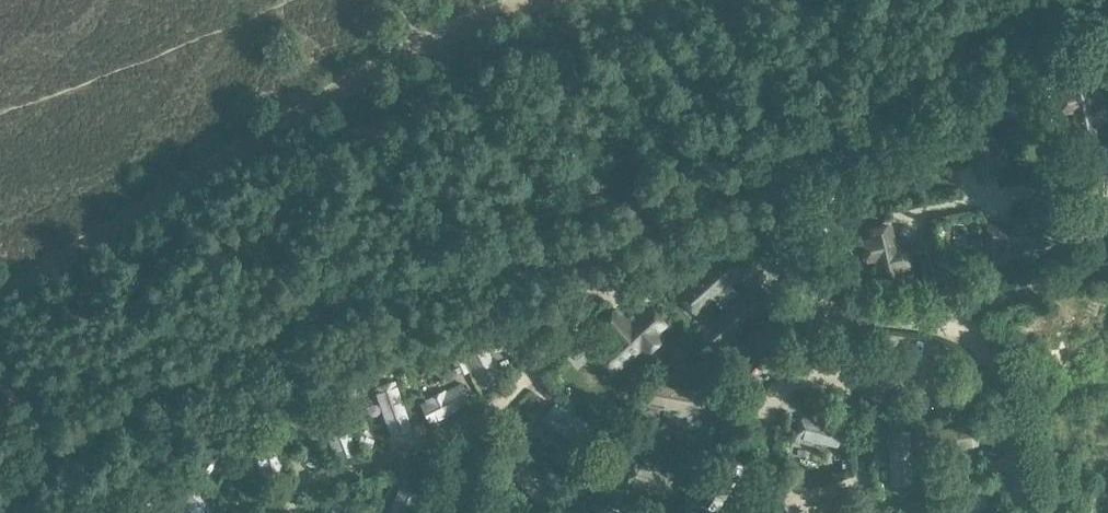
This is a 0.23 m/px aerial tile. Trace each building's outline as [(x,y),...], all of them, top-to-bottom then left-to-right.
[(1065,88),(1057,90),(1062,114),(1071,113),(1076,138),(1101,133),(1098,122),(1107,120),(1102,96),(1094,98),(1090,79),(1089,75),(1064,80),(1065,88)] [(988,224),(988,244),(996,244),(996,253),(1016,254),(1016,245),(1042,245),(1043,226),(1032,225),(1032,217),(1012,216),(1012,225),(988,224)] [(874,262),(881,287),(905,281),(902,270),(911,268),(904,244),(897,246),(891,223),(866,229),(868,237),(860,239),(866,264),(874,262)] [(724,256),(681,295),(695,312),(713,296),(726,310),(702,332),(717,348),(767,303),(752,287),(741,297),(727,283),(739,272),(724,256)] [(616,305),(597,321),(611,337),(599,348),(614,365),(619,369),(643,347),(644,347),(661,331),(659,328),(666,321),(649,303),(630,320),(616,305)] [(531,316),(523,320),(530,332),(537,327),(531,316)] [(482,337),(462,347),(480,388),(501,378),(482,337)] [(460,375),(468,371),(463,359),(454,363),(460,375)] [(373,388),(390,436),(412,428),(395,381),(391,382),(391,381),(377,386),(377,387),(373,388)] [(419,404),(430,424),(471,402),(461,382),(445,390),(445,389),(424,399),(425,401),(419,404)] [(663,405),(699,411),(703,390),(651,382),(648,402),(647,405),(662,407),(663,405)] [(542,421),(586,448),(598,429),(555,402),(553,404),(552,404),(544,417),(545,418),(542,421)] [(339,405),(317,413),(336,461),(358,452),(339,405)] [(845,449),(849,426),(802,414),(796,437),(845,449)] [(943,450),(979,444),(976,423),(924,433),(928,453),(928,456),(943,453),(943,450)] [(875,426),(861,429),(863,440),(877,436),(875,426)] [(285,475),(273,429),(251,435),(254,447),(253,447),(259,470),(261,469),(264,481),(285,475)] [(887,431),(885,431),(886,446),(888,446),(891,483),(911,482),(908,429),(887,431)] [(361,434),(358,445),(371,450),(375,439),(361,434)] [(559,466),(571,459),(565,449),(553,457),(559,466)] [(310,452),(304,462),(315,469),(321,461),(310,452)] [(730,454),(729,455),(726,453),(698,500),(717,511),(745,464),(742,463),(743,461),(730,454)] [(844,470),(854,468),(852,455),(841,457),(844,470)] [(584,457),(577,468),(586,474),(593,463),(584,457)] [(215,463),(207,458),(199,469),(207,475),(215,463)] [(624,480),(672,499),(680,479),(632,459),(624,480)] [(935,474),(935,459),(923,460),(923,475),(935,474)] [(186,473),(170,489),(193,512),(219,512),(218,512),(221,509),(186,473)] [(387,512),(412,512),(421,494),(417,492),(418,491),(405,484),(404,486),(401,484),(387,512)] [(838,495),(835,504),(848,510),(851,500),(838,495)]
